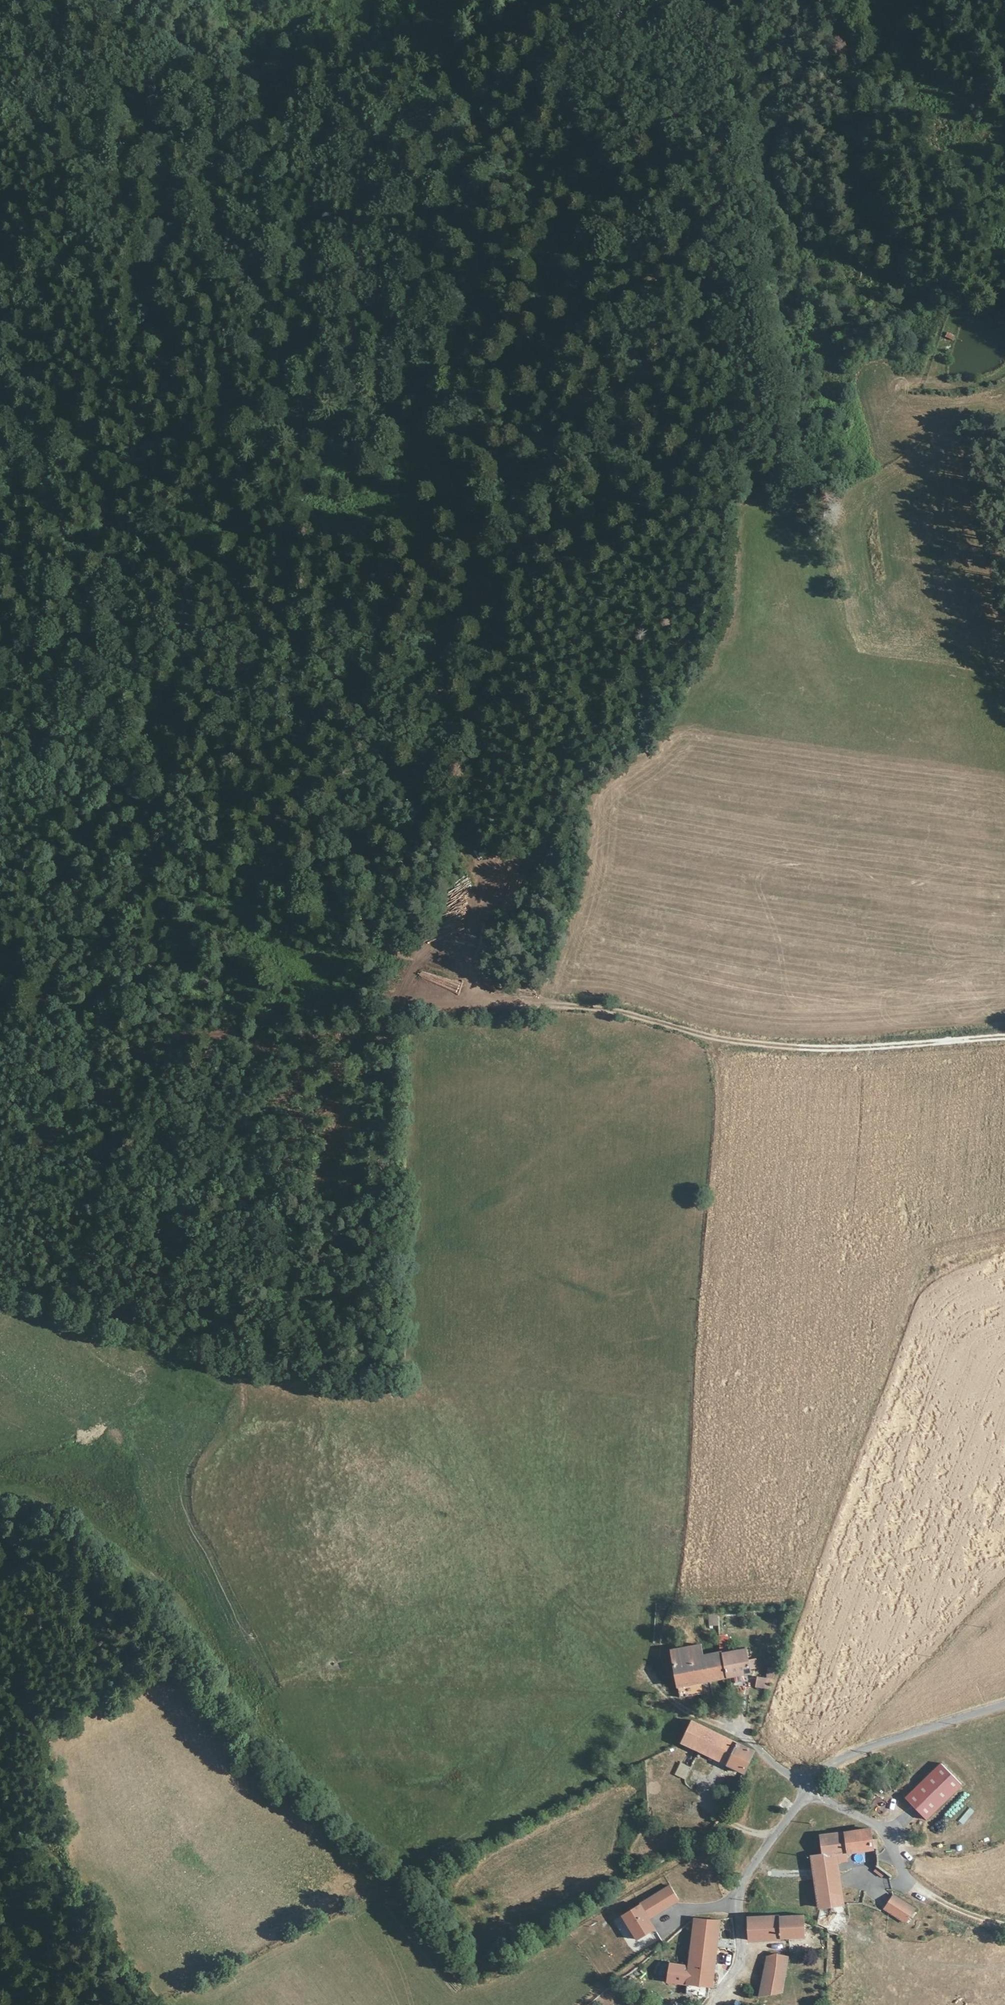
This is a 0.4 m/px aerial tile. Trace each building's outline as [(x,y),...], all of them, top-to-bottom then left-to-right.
[(723,1665),(720,1643),(699,1646),(698,1636),(669,1641),(676,1691),(700,1687),(707,1667),(723,1665)] [(723,1665),(746,1662),(751,1661),(749,1651),(744,1651),(741,1640),(720,1643),(723,1665)] [(765,1678),(756,1677),(755,1688),(770,1690),(773,1668),(767,1668),(765,1678)] [(740,1768),(751,1745),(688,1712),(676,1736),(740,1768)] [(944,1761),(917,1787),(932,1809),(929,1817),(966,1782),(944,1761)] [(685,1780),(690,1767),(679,1763),(674,1775),(685,1780)] [(932,1809),(917,1787),(909,1796),(929,1817),(932,1809)] [(873,1836),(871,1823),(821,1831),(822,1849),(812,1849),(818,1900),(843,1900),(839,1852),(873,1848),(873,1836)] [(618,1914),(634,1944),(656,1932),(649,1919),(680,1903),(671,1887),(618,1914)] [(747,1934),(764,1934),(802,1931),(801,1917),(800,1908),(748,1911),(747,1934)] [(707,1980),(714,1915),(687,1912),(683,1960),(664,1959),(661,1976),(707,1980)] [(946,1924),(956,1928),(959,1920),(949,1916),(946,1924)] [(763,1953),(763,1997),(786,1988),(786,1956),(774,1951),(763,1953)]
